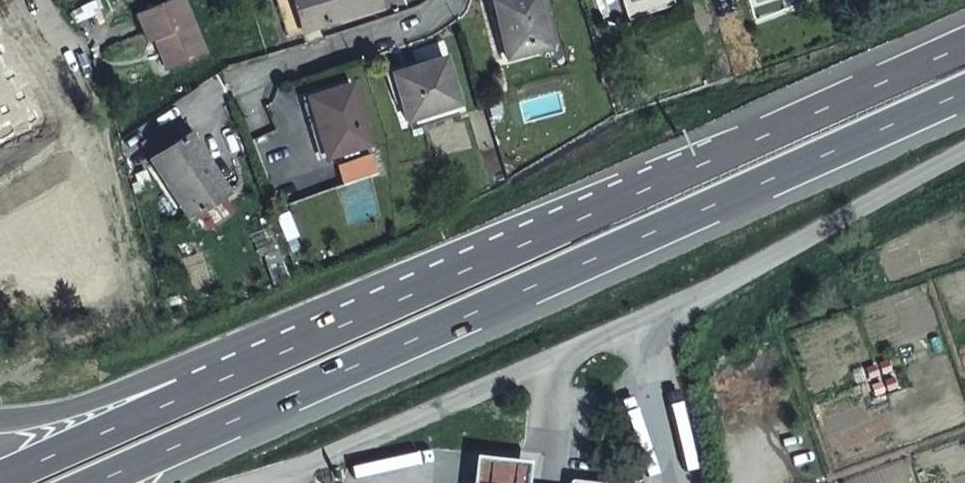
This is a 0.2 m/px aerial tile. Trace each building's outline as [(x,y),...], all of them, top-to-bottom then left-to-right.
[(169,66),(202,53),(182,0),(159,0),(134,10),(146,40),(151,38),(156,36),(169,66)] [(285,33),(376,5),(374,0),(274,0),(285,33)] [(493,7),(505,60),(545,52),(534,0),(524,0),(493,7)] [(636,19),(675,6),(673,0),(629,0),(636,19)] [(163,69),(169,66),(156,36),(151,38),(163,69)] [(438,59),(388,75),(401,121),(453,106),(438,59)] [(315,96),(303,100),(321,157),(363,144),(343,83),(314,92),(315,96)] [(185,136),(149,161),(188,220),(225,195),(185,136)] [(260,253),(270,282),(286,276),(275,247),(260,253)] [(875,396),(895,386),(889,375),(870,386),(875,396)] [(524,465),(493,462),(473,460),(472,473),(470,482),(522,482),(524,465)]
